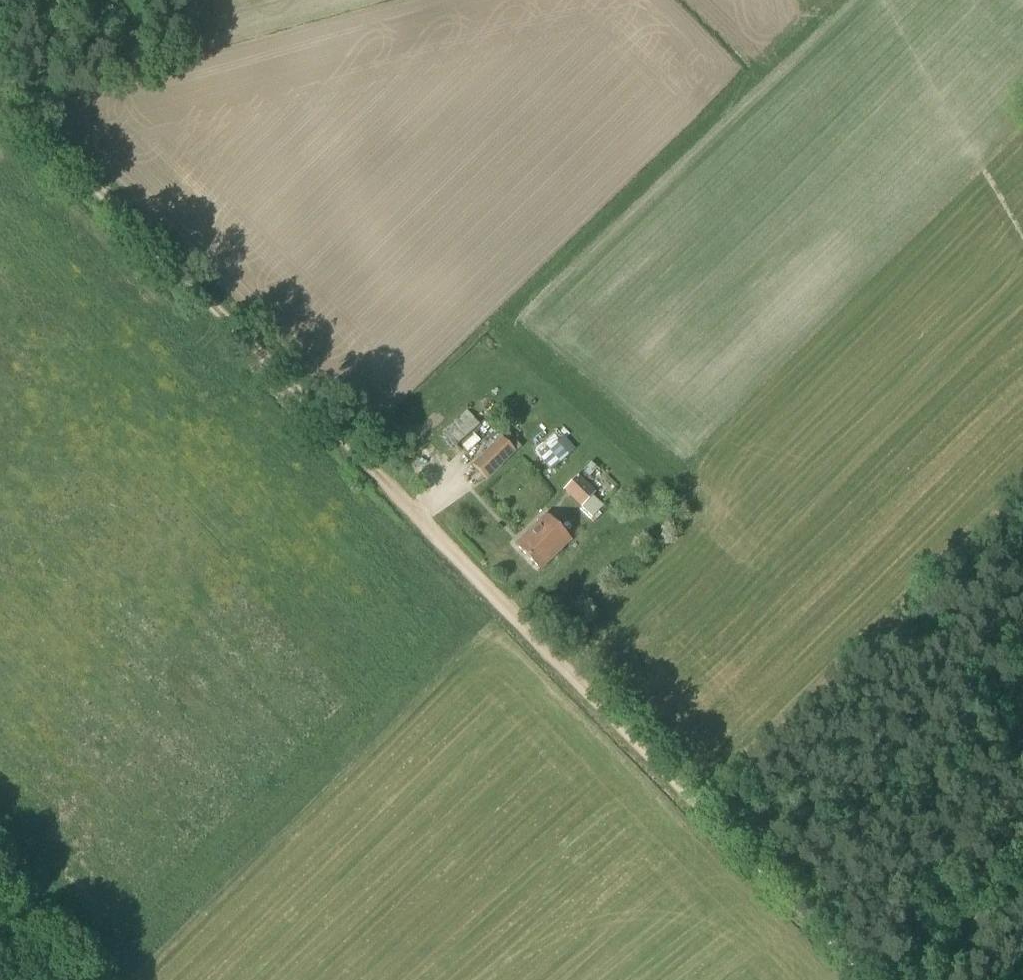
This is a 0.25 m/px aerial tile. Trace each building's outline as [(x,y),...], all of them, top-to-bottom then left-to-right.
[(466,411),(441,432),(454,447),(479,426),(466,411)] [(486,480),(516,451),(502,436),(470,465),(486,480)] [(550,471),(567,456),(557,444),(540,459),(550,471)] [(581,509),(596,492),(577,474),(562,490),(581,509)] [(539,569),(569,539),(546,516),(515,546),(539,569)]
